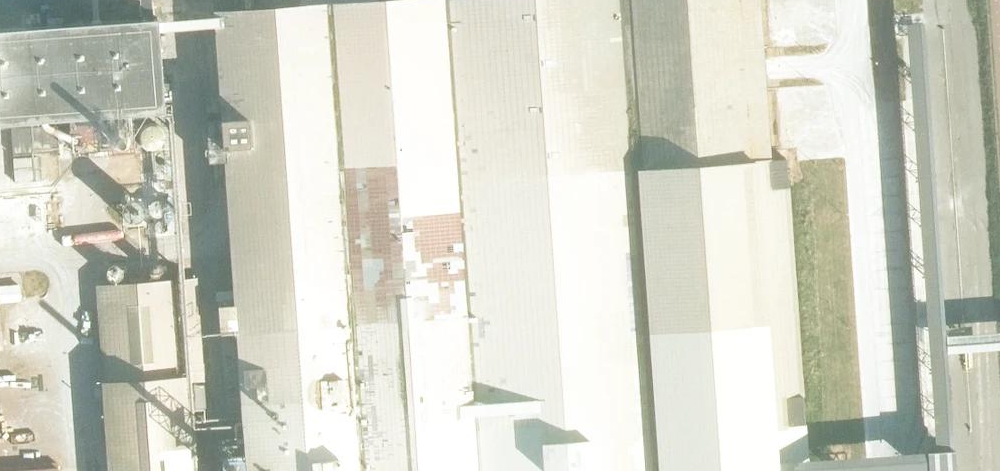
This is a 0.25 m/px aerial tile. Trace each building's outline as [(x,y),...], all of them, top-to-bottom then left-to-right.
[(787,159),(770,160),(759,0),(411,0),(219,13),(251,470),(808,470),(787,159)] [(164,114),(157,21),(0,32),(0,125),(164,114)] [(20,177),(38,176),(37,154),(19,155),(20,177)] [(4,280),(4,298),(25,298),(25,280),(4,280)] [(208,462),(205,414),(186,415),(184,378),(203,377),(195,280),(97,287),(98,290),(100,290),(106,383),(104,383),(110,470),(191,470),(191,463),(208,462)] [(187,386),(188,408),(204,407),(203,385),(197,385),(196,382),(191,383),(191,385),(187,386)] [(932,470),(949,470),(948,449),(931,450),(932,470)]
